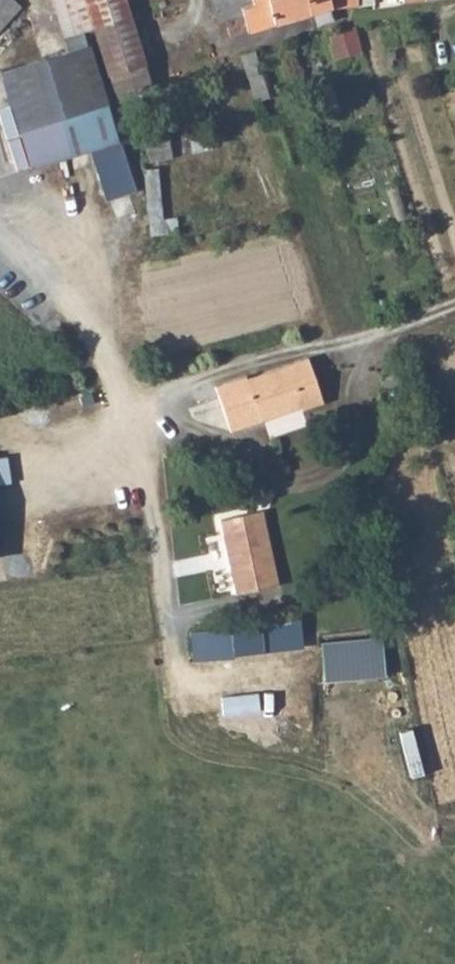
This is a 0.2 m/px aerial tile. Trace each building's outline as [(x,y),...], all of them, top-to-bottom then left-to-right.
[(16,5),(11,0),(0,0),(0,23),(16,5)] [(61,35),(90,26),(124,15),(125,15),(120,0),(49,0),(61,35)] [(215,23),(224,19),(240,14),(238,5),(248,2),(248,0),(208,0),(215,23)] [(268,22),(261,0),(255,0),(248,2),(238,5),(240,14),(224,19),(231,35),(268,22)] [(268,22),(288,18),(304,13),(300,0),(261,0),(268,22)] [(304,13),(347,6),(354,4),(353,0),(300,0),(304,13)] [(124,15),(90,26),(113,99),(148,88),(125,15),(124,15)] [(67,50),(0,71),(0,176),(116,140),(81,30),(62,36),(67,50)] [(337,35),(323,37),(329,60),(342,57),(337,35)] [(264,95),(259,77),(249,80),(254,98),(264,95)] [(167,231),(157,165),(144,167),(153,233),(167,231)] [(213,385),(219,402),(247,393),(255,418),(299,403),(300,406),(320,399),(307,358),(243,380),(241,376),(213,385)] [(247,393),(219,402),(227,427),(255,418),(247,393)] [(251,513),(262,521),(260,511),(251,513)] [(251,513),(218,520),(234,594),(276,585),(262,521),(251,513)] [(297,621),(192,633),(195,662),(231,658),(231,655),(300,647),(297,621)] [(379,636),(321,643),(325,681),(383,675),(379,636)]
